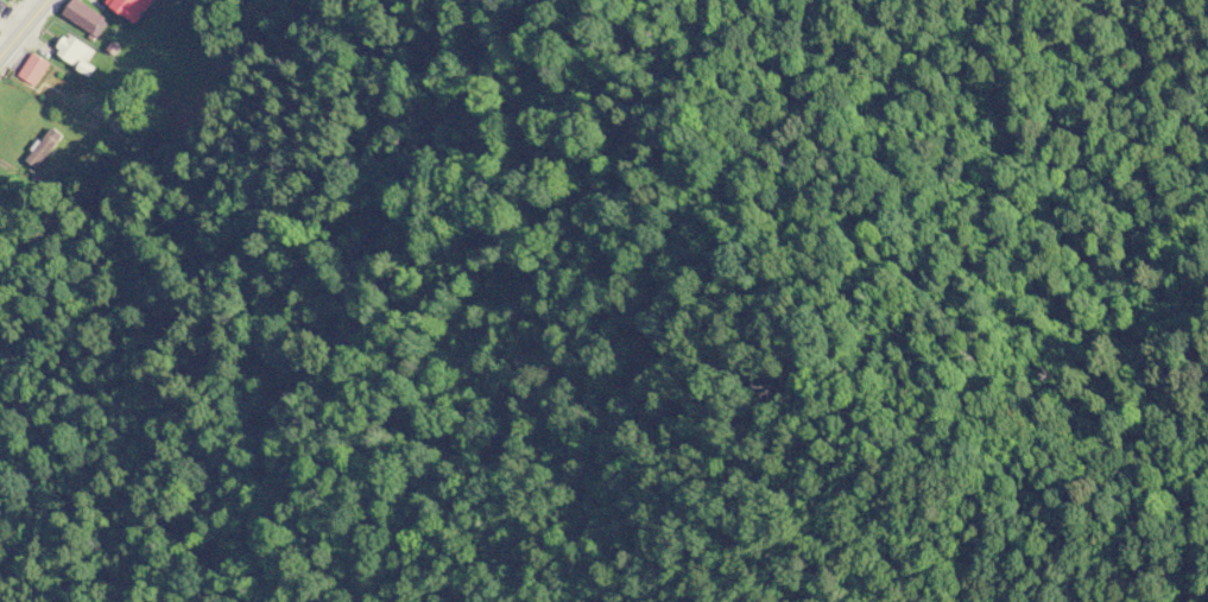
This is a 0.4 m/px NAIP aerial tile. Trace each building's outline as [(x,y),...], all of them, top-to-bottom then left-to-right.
[(107,23),(78,0),(77,0),(64,16),(95,39),(107,23)] [(54,53),(78,71),(92,52),(68,34),(54,53)] [(18,76),(33,87),(49,65),(33,54),(18,76)]
